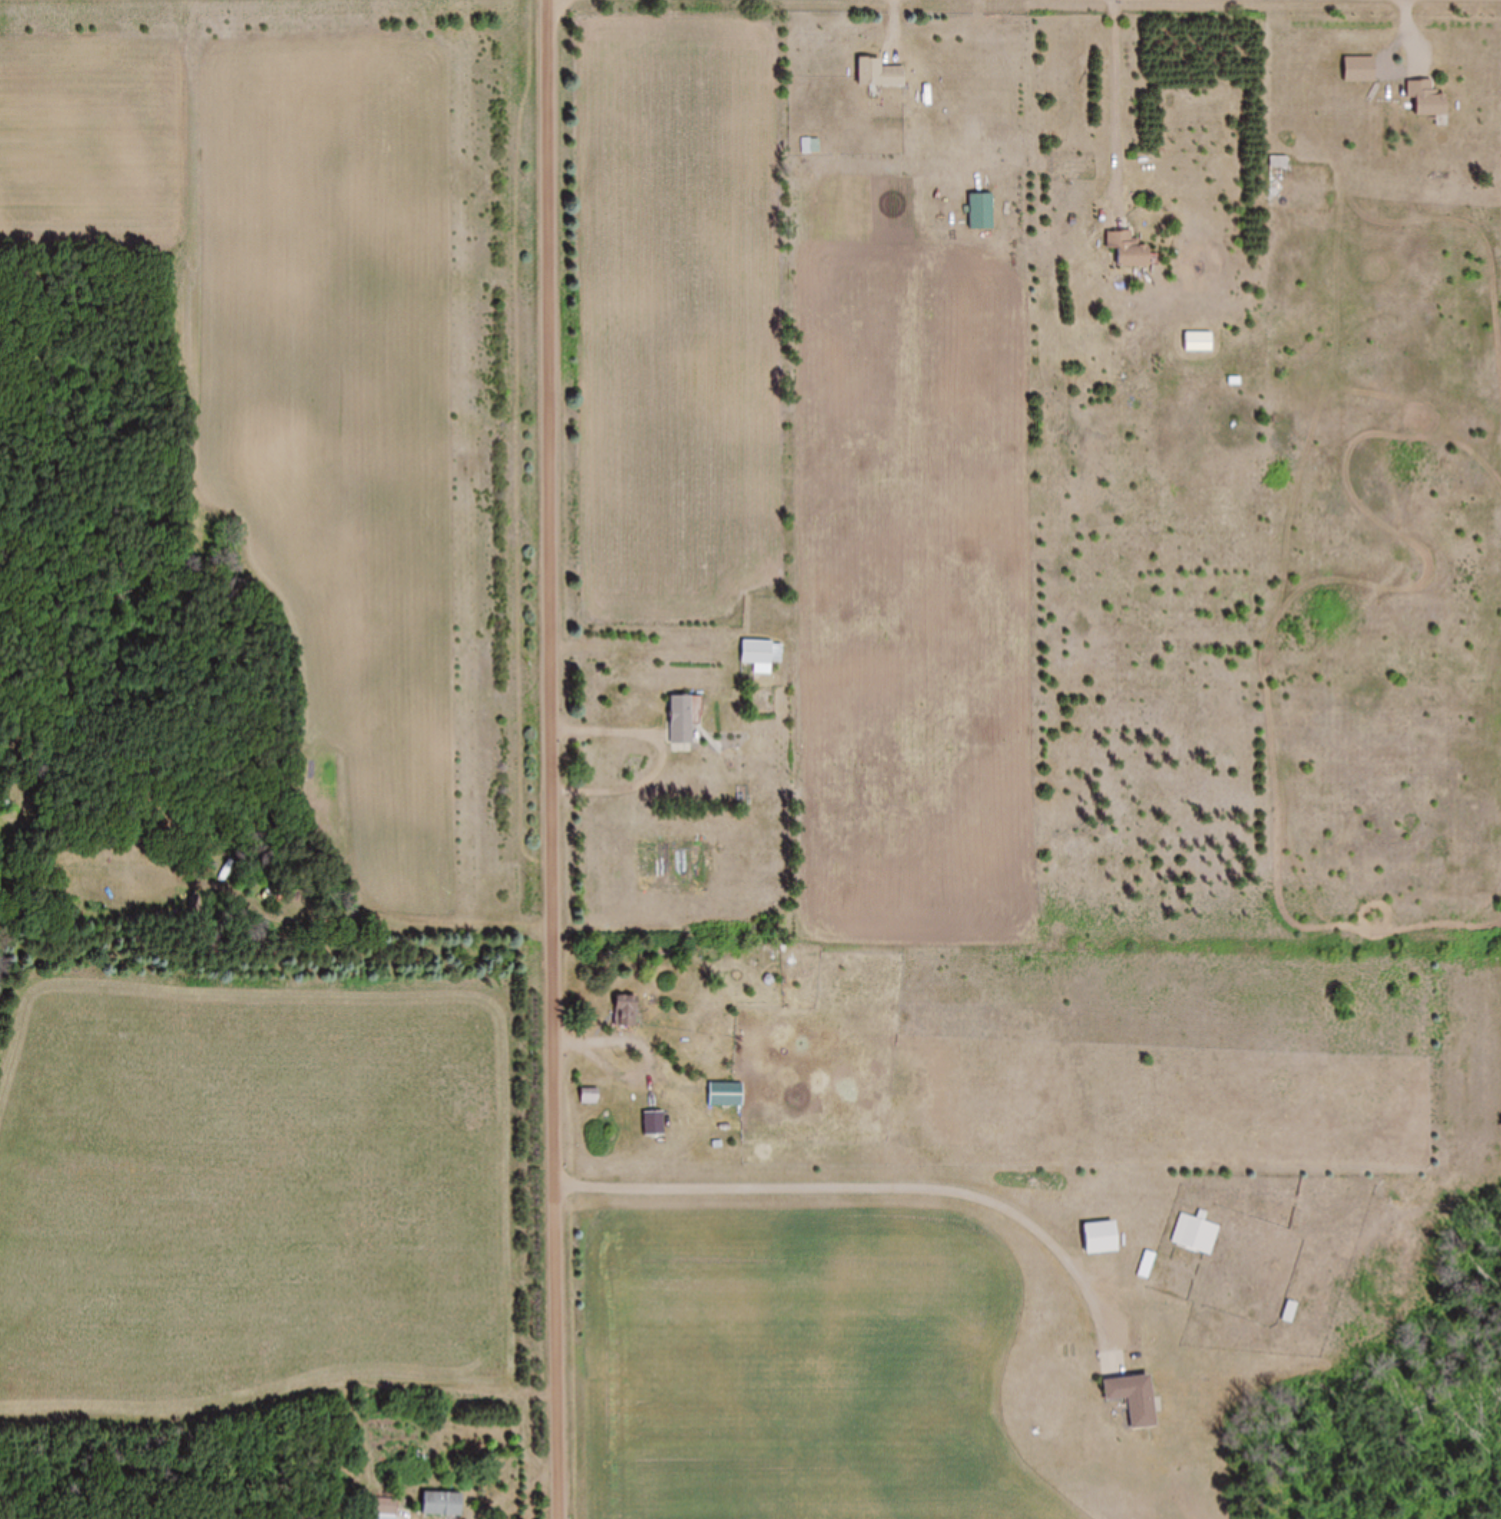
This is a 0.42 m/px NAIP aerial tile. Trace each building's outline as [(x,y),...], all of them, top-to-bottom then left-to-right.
[(859,87),(905,87),(905,68),(881,68),(881,59),(859,59),(859,87)] [(1433,81),(1407,81),(1407,98),(1416,98),(1416,116),(1447,116),(1447,93),(1433,93),(1433,81)] [(1287,168),(1287,157),(1271,157),(1271,168),(1287,168)] [(971,195),(971,229),(993,229),(993,195),(971,195)] [(1107,232),(1107,249),(1118,249),(1118,267),(1149,267),(1149,246),(1135,246),(1135,232),(1107,232)] [(1213,352),(1213,333),(1185,333),(1185,352),(1213,352)] [(771,676),(771,663),(781,663),(782,643),(742,642),(741,665),(754,665),(754,675),(771,676)] [(669,697),(669,745),(692,745),(692,697),(669,697)] [(202,898),(189,898),(189,912),(202,912),(202,898)] [(636,997),(615,997),(615,1030),(636,1030),(636,997)] [(743,1084),(708,1084),(708,1108),(743,1108),(743,1084)] [(581,1105),(598,1105),(598,1091),(581,1091),(581,1105)] [(1172,1244),(1211,1255),(1220,1225),(1181,1214),(1172,1244)] [(1085,1254),(1116,1252),(1115,1222),(1084,1223),(1085,1254)] [(1297,1304),(1289,1301),(1281,1320),(1289,1323),(1297,1304)] [(1156,1426),(1150,1375),(1102,1380),(1105,1401),(1127,1398),(1130,1429),(1156,1426)] [(460,1492),(422,1492),(422,1515),(460,1515),(460,1492)] [(373,1499),(373,1518),(396,1518),(396,1499),(373,1499)]
